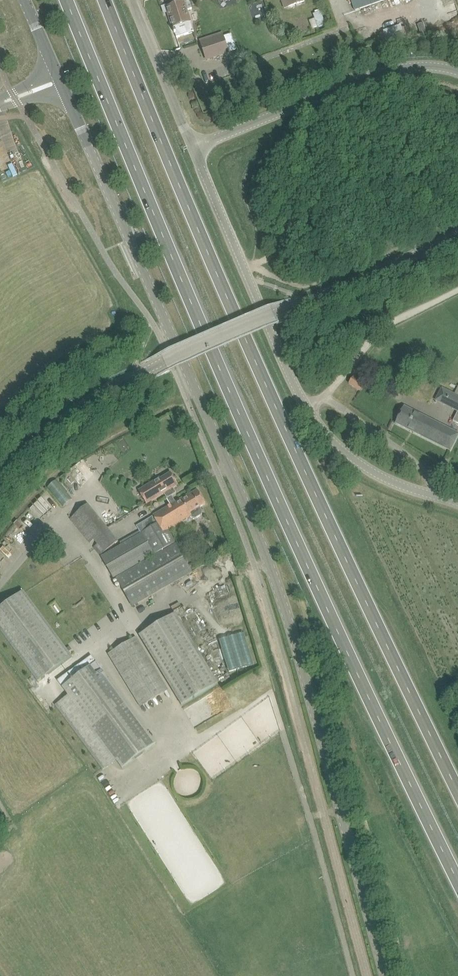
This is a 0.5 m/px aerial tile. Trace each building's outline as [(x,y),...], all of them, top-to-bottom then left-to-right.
[(351,1),(355,10),(384,0),(351,0),(351,1)] [(171,4),(166,6),(167,8),(177,37),(186,34),(188,34),(194,32),(190,21),(187,12),(187,10),(192,8),(190,1),(184,2),(172,6),(171,4)] [(315,18),(318,26),(318,27),(326,24),(321,11),(313,14),(315,18)] [(388,44),(406,38),(401,24),(384,30),(388,44)] [(223,38),(202,45),(206,59),(228,52),(236,49),(232,35),(223,38)] [(353,377),(349,383),(360,391),(364,385),(353,377)] [(442,388),(441,388),(445,390),(440,399),(457,408),(457,396),(442,388)] [(404,406),(396,423),(450,451),(457,435),(457,433),(404,406)] [(160,478),(138,491),(146,504),(164,493),(167,498),(176,493),(176,492),(175,493),(172,489),(178,485),(171,473),(161,479),(160,478)] [(158,523),(143,531),(156,553),(176,542),(169,529),(192,515),(193,517),(196,518),(202,514),(202,510),(200,507),(205,504),(198,490),(189,496),(188,495),(176,502),(172,495),(167,498),(171,505),(154,516),(158,523)] [(87,505),(70,518),(77,526),(90,543),(94,539),(98,544),(94,547),(100,555),(117,541),(94,512),(87,505)] [(142,532),(101,556),(113,577),(155,554),(142,532)] [(176,544),(116,578),(133,606),(193,572),(176,544)] [(38,682),(73,656),(24,590),(0,608),(0,630),(38,682)] [(139,635),(182,705),(218,682),(176,613),(139,635)] [(221,639),(230,671),(254,664),(245,632),(221,639)] [(137,637),(109,654),(141,706),(169,689),(137,637)] [(68,694),(56,704),(102,767),(104,769),(117,760),(122,767),(157,742),(97,661),(84,670),(80,664),(58,680),(62,686),(68,694)]
